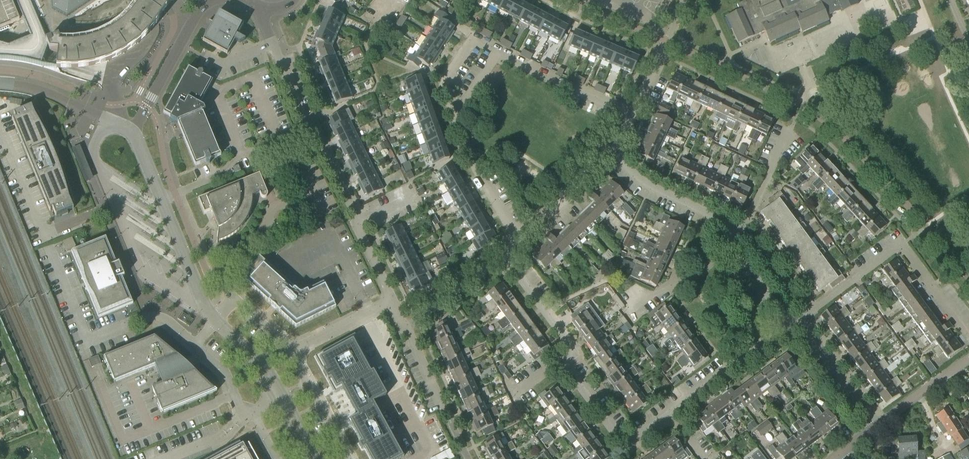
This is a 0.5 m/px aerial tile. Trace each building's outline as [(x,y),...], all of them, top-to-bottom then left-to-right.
[(1,60),(6,60),(11,60),(16,61),(21,62),(26,63),(31,64),(36,65),(41,66),(44,67),(59,73),(59,72),(58,69),(63,70),(65,69),(66,69),(70,69),(73,69),(77,69),(83,68),(92,67),(101,64),(103,64),(108,61),(119,57),(125,53),(138,44),(149,32),(151,30),(161,16),(160,14),(155,2),(155,0),(0,0),(0,60),(1,60)] [(488,4),(498,10),(504,0),(491,0),(488,4)] [(498,10),(509,15),(517,0),(504,0),(498,10)] [(522,0),(517,0),(509,15),(519,20),(527,5),(525,4),(526,2),(522,0)] [(857,0),(798,0),(799,2),(789,6),(786,0),(746,0),(737,4),(740,10),(726,16),(738,43),(759,34),(765,31),(770,42),(797,30),(800,28),(802,32),(829,20),(827,15),(840,9),(841,11),(858,4),(857,0)] [(529,6),(527,5),(519,20),(529,26),(538,8),(530,4),(529,6)] [(455,10),(451,7),(450,7),(447,11),(452,15),(455,10)] [(538,8),(529,26),(539,31),(547,16),(545,15),(546,13),(538,8)] [(325,11),(322,19),(341,26),(345,16),(329,9),(328,12),(325,11)] [(209,20),(210,26),(210,28),(203,40),(227,54),(235,40),(240,43),(245,40),(238,35),(244,24),(219,10),(213,22),(209,20)] [(439,18),(433,28),(449,39),(454,31),(452,30),(454,27),(446,22),(449,17),(438,10),(435,16),(439,18)] [(547,16),(539,31),(549,37),(558,19),(551,15),(549,17),(547,16)] [(341,26),(322,19),(319,26),(321,27),(320,30),(336,36),(341,26)] [(566,23),(558,19),(549,37),(559,42),(568,27),(565,25),(566,23)] [(433,28),(426,37),(441,47),(443,45),(445,46),(449,39),(433,28)] [(317,31),(314,39),(332,47),(336,36),(320,30),(319,32),(317,31)] [(579,51),(587,33),(579,30),(578,32),(575,31),(568,47),(579,51)] [(587,33),(579,51),(589,56),(596,40),(594,39),(595,36),(587,33)] [(426,37),(420,47),(437,58),(442,50),(440,49),(441,47),(426,37)] [(332,47),(314,39),(311,45),(317,48),(321,57),(318,58),(320,64),(336,57),(332,47)] [(596,40),(589,56),(600,60),(608,42),(600,39),(599,41),(596,40)] [(608,42),(600,60),(610,65),(617,49),(615,48),(616,45),(608,42)] [(385,47),(382,53),(391,57),(393,52),(385,47)] [(437,58),(420,47),(414,57),(410,54),(406,60),(418,67),(421,62),(428,67),(430,64),(432,65),(437,58)] [(617,49),(610,65),(621,69),(629,51),(621,48),(620,50),(617,49)] [(637,54),(629,51),(621,69),(632,74),(639,58),(636,57),(637,54)] [(336,57),(320,64),(321,66),(319,67),(322,75),(340,67),(336,57)] [(178,122),(196,165),(206,161),(206,162),(210,163),(211,160),(211,159),(221,155),(204,112),(205,111),(204,108),(199,105),(213,80),(203,75),(203,74),(202,70),(199,71),(198,72),(188,67),(163,113),(171,117),(170,119),(177,123),(178,122)] [(344,77),(340,67),(322,75),(325,82),(327,81),(328,84),(344,77)] [(675,99),(685,78),(675,73),(667,89),(674,92),(670,101),(674,103),(675,99)] [(407,93),(426,86),(423,79),(421,79),(420,76),(403,82),(407,93)] [(344,77),(328,84),(329,86),(327,87),(330,95),(348,87),(344,77)] [(695,82),(685,78),(675,99),(684,104),(687,98),(695,82)] [(695,82),(687,98),(693,101),(689,110),(693,112),(705,87),(695,82)] [(426,86),(407,93),(411,103),(427,97),(426,95),(428,94),(426,86)] [(348,87),(330,95),(333,102),(335,101),(336,104),(352,98),(348,87)] [(714,91),(705,87),(693,112),(697,114),(701,105),(707,108),(714,91)] [(725,96),(714,91),(707,108),(713,110),(709,119),(713,121),(725,96)] [(725,96),(713,121),(717,123),(719,118),(725,121),(727,117),(734,101),(725,96)] [(427,97),(411,103),(414,113),(433,107),(430,99),(428,100),(427,97)] [(368,109),(375,106),(373,100),(365,103),(368,109)] [(727,122),(726,126),(725,126),(726,127),(732,130),(744,105),(734,101),(727,117),(725,121),(727,122)] [(386,104),(380,107),(382,113),(389,111),(386,104)] [(660,104),(657,111),(667,116),(668,115),(671,109),(671,108),(660,104)] [(744,105),(732,130),(736,132),(741,123),(746,126),(754,110),(744,105)] [(33,111),(31,106),(14,113),(16,118),(12,119),(50,211),(53,210),(56,216),(61,213),(62,215),(63,216),(64,216),(64,217),(65,216),(66,216),(66,215),(66,214),(65,212),(73,208),(71,202),(74,201),(63,170),(51,139),(36,109),(33,111)] [(436,114),(433,107),(414,113),(418,123),(434,118),(433,115),(436,114)] [(350,120),(350,121),(354,119),(348,108),(329,118),(330,121),(328,122),(332,129),(350,120)] [(763,115),(754,110),(746,126),(752,129),(748,138),(752,140),(763,115)] [(656,114),(651,124),(676,136),(678,132),(669,128),(672,121),(656,114)] [(763,115),(752,140),(756,142),(760,133),(766,136),(774,119),(763,115)] [(434,118),(418,123),(422,134),(440,127),(438,119),(435,120),(434,118)] [(350,121),(350,120),(332,129),(335,136),(338,135),(339,138),(354,130),(350,121)] [(651,124),(646,134),(662,141),(665,135),(674,140),(676,136),(651,124)] [(443,135),(440,127),(422,134),(425,144),(442,138),(441,135),(443,135)] [(354,130),(339,138),(340,140),(338,141),(341,148),(359,140),(354,130)] [(646,134),(642,143),(667,155),(668,151),(660,147),(662,141),(646,134)] [(722,137),(719,143),(724,146),(727,139),(722,137)] [(442,138),(425,144),(429,154),(448,148),(445,140),(443,140),(442,138)] [(364,149),(359,140),(341,148),(345,156),(347,155),(348,157),(364,149)] [(667,155),(642,143),(637,154),(639,155),(638,158),(643,161),(645,158),(653,161),(656,155),(665,159),(667,155)] [(741,144),(737,153),(744,155),(747,147),(741,144)] [(812,145),(799,157),(795,161),(801,167),(798,170),(800,172),(820,153),(812,145)] [(80,146),(72,149),(85,182),(94,179),(80,146)] [(450,155),(448,148),(429,154),(433,165),(449,159),(448,156),(450,155)] [(683,178),(691,162),(685,159),(689,150),(685,148),(673,173),(683,178)] [(364,149),(348,157),(349,160),(347,161),(351,168),(369,159),(364,149)] [(827,160),(820,153),(800,172),(803,175),(810,168),(814,173),(827,160)] [(691,162),(683,178),(693,183),(705,158),(701,156),(697,165),(691,162)] [(705,158),(693,183),(703,187),(710,171),(705,168),(709,159),(705,158)] [(369,159),(351,168),(354,175),(357,174),(358,177),(373,169),(369,159)] [(827,160),(814,173),(819,178),(811,184),(814,187),(835,169),(827,160)] [(442,183),(460,173),(456,166),(453,167),(452,165),(437,173),(442,183)] [(710,171),(703,187),(713,192),(724,167),(720,165),(716,174),(710,171)] [(724,167),(713,192),(722,196),(730,180),(724,178),(728,169),(724,167)] [(373,169),(358,177),(359,179),(357,180),(361,187),(378,179),(373,169)] [(842,176),(835,169),(814,187),(817,191),(825,184),(829,189),(842,176)] [(464,180),(460,173),(442,183),(448,192),(463,184),(462,181),(464,180)] [(250,212),(251,208),(253,200),(253,196),(260,193),(261,196),(261,197),(262,197),(262,198),(263,198),(264,198),(265,198),(266,197),(267,196),(268,195),(268,194),(267,193),(259,174),(198,199),(204,213),(211,210),(214,217),(213,219),(214,220),(216,221),(218,228),(217,243),(217,242),(221,241),(225,239),(229,237),(233,235),(236,232),(239,230),(242,227),(244,223),(246,220),(248,216),(250,212)] [(730,180),(722,196),(732,201),(744,176),(740,174),(739,176),(733,174),(730,180)] [(744,176),(732,201),(743,206),(750,190),(744,187),(748,178),(744,176)] [(842,176),(829,189),(834,194),(826,200),(829,203),(849,184),(842,176)] [(378,179),(361,187),(364,195),(366,193),(368,196),(383,189),(378,179)] [(798,179),(790,186),(796,190),(803,183),(798,179)] [(611,180),(603,188),(621,206),(624,203),(619,198),(624,193),(611,180)] [(448,205),(453,202),(470,192),(466,185),(464,186),(463,184),(448,192),(442,196),(448,205)] [(849,184),(829,203),(832,207),(840,200),(844,205),(857,193),(849,184)] [(423,187),(417,190),(420,196),(426,192),(423,187)] [(621,206),(603,188),(595,195),(608,208),(612,204),(617,209),(621,206)] [(474,199),(470,192),(453,202),(459,211),(474,203),(472,200),(474,199)] [(594,203),(575,222),(588,234),(611,211),(608,208),(595,195),(592,192),(588,197),(594,203)] [(770,205),(783,196),(780,192),(767,201),(770,205)] [(857,193),(844,205),(848,210),(841,216),(844,219),(864,200),(857,193)] [(783,196),(770,205),(760,213),(767,222),(770,221),(771,222),(769,224),(770,226),(789,212),(782,204),(787,201),(783,196)] [(864,200),(844,219),(847,223),(854,216),(858,220),(871,208),(864,200)] [(475,205),(474,203),(459,211),(464,221),(481,211),(477,204),(475,205)] [(871,208),(858,220),(863,225),(856,232),(859,235),(879,216),(871,208)] [(485,218),(481,211),(464,221),(469,230),(484,221),(483,219),(485,218)] [(640,211),(637,218),(643,220),(646,214),(640,211)] [(789,212),(770,226),(772,228),(774,227),(775,228),(773,230),(780,239),(803,222),(800,218),(795,221),(789,212)] [(656,222),(654,226),(679,237),(684,227),(669,220),(670,217),(664,214),(660,223),(656,222)] [(440,223),(435,215),(430,218),(435,225),(440,223)] [(887,225),(879,216),(859,235),(862,239),(869,232),(874,237),(887,225)] [(819,222),(822,225),(826,221),(828,220),(825,217),(819,222)] [(484,221),(469,230),(474,239),(492,229),(488,222),(486,224),(484,221)] [(833,229),(826,221),(822,225),(829,233),(833,229)] [(588,234),(575,222),(556,240),(550,234),(545,238),(548,241),(561,254),(560,254),(564,258),(588,234)] [(806,227),(803,222),(780,239),(787,249),(789,247),(790,249),(788,250),(790,253),(808,239),(802,230),(806,227)] [(388,244),(406,235),(401,225),(385,233),(387,235),(384,237),(388,244)] [(679,237),(654,226),(653,230),(661,234),(659,240),(675,247),(679,237)] [(492,229),(474,239),(471,241),(477,251),(496,240),(494,238),(496,236),(492,229)] [(406,235),(388,244),(391,251),(394,250),(395,253),(410,245),(406,235)] [(827,235),(823,238),(827,245),(832,241),(827,235)] [(72,237),(63,240),(67,251),(76,247),(72,237)] [(80,247),(71,251),(84,283),(85,286),(98,318),(124,307),(133,303),(122,276),(125,275),(124,273),(118,259),(115,260),(106,237),(87,245),(80,247)] [(629,249),(633,240),(628,237),(623,246),(629,249)] [(815,247),(808,239),(790,253),(791,255),(794,253),(795,255),(793,256),(799,266),(822,249),(819,244),(815,247)] [(675,247),(659,240),(656,246),(647,241),(645,245),(670,257),(675,247)] [(548,241),(540,248),(558,266),(561,263),(556,258),(560,254),(561,254),(548,241)] [(410,245),(395,253),(396,255),(394,256),(397,263),(415,255),(410,245)] [(670,257),(645,245),(643,249),(648,251),(645,257),(650,259),(666,267),(670,257)] [(558,266),(540,248),(532,256),(545,269),(550,264),(555,269),(558,266)] [(822,249),(799,266),(806,275),(809,273),(810,275),(807,276),(809,279),(828,265),(821,256),(825,253),(822,249)] [(608,250),(605,253),(611,259),(614,256),(608,250)] [(844,254),(848,260),(853,256),(849,251),(844,254)] [(605,253),(602,256),(608,262),(611,259),(605,253)] [(296,327),(336,307),(324,282),(300,293),(257,254),(252,261),(247,266),(255,274),(247,282),(250,285),(271,304),(277,310),(277,309),(296,327)] [(420,265),(415,255),(397,263),(401,271),(403,270),(404,272),(420,265)] [(446,256),(437,260),(440,266),(449,262),(446,256)] [(618,257),(616,263),(623,267),(626,260),(618,257)] [(638,261),(636,265),(661,277),(666,267),(650,259),(647,265),(638,261)] [(883,284),(903,269),(897,260),(882,270),(887,276),(881,280),(883,284)] [(420,265),(404,272),(405,274),(403,276),(406,282),(424,274),(420,265)] [(593,265),(589,268),(595,274),(598,271),(593,265)] [(661,277),(636,265),(631,276),(640,280),(641,280),(656,287),(661,277)] [(828,265),(809,279),(811,281),(813,279),(814,281),(812,282),(819,292),(829,285),(842,275),(838,270),(834,273),(828,265)] [(589,268),(586,271),(592,277),(595,274),(589,268)] [(910,277),(903,269),(883,284),(886,287),(892,283),(895,287),(896,288),(910,277)] [(428,272),(424,274),(406,282),(410,290),(412,289),(414,292),(433,283),(428,272)] [(845,279),(842,275),(829,285),(832,289),(845,279)] [(896,288),(895,287),(891,290),(911,317),(925,307),(910,285),(917,280),(913,275),(910,277),(896,288)] [(487,309),(509,292),(502,283),(488,294),(492,299),(484,305),(487,309)] [(860,294),(865,290),(862,285),(857,289),(860,294)] [(509,292),(487,309),(490,312),(498,306),(501,312),(515,301),(509,292)] [(874,304),(869,297),(863,301),(868,308),(874,304)] [(625,306),(620,300),(616,303),(621,309),(625,306)] [(515,301),(501,312),(505,317),(497,323),(500,326),(522,310),(515,301)] [(575,311),(569,316),(573,320),(571,322),(578,331),(598,316),(587,302),(585,304),(575,311)] [(669,304),(667,306),(664,302),(647,316),(650,319),(649,319),(656,328),(676,313),(669,304)] [(881,312),(888,307),(885,304),(878,309),(881,312)] [(827,325),(847,310),(845,307),(839,311),(835,305),(820,316),(827,325)] [(888,307),(881,312),(884,316),(891,311),(888,307)] [(925,307),(911,317),(931,344),(934,341),(934,340),(948,330),(952,327),(948,322),(941,328),(925,307)] [(528,318),(522,310),(500,326),(502,330),(510,324),(514,329),(528,318)] [(850,314),(847,310),(827,325),(834,334),(848,323),(844,318),(850,314)] [(478,315),(474,318),(477,321),(484,316),(481,312),(478,315)] [(656,328),(653,329),(656,333),(664,327),(668,332),(682,322),(676,313),(656,328)] [(182,314),(179,318),(189,324),(192,320),(182,314)] [(600,320),(598,316),(578,331),(584,339),(599,329),(595,324),(600,320)] [(528,318),(514,329),(518,334),(510,340),(513,344),(535,327),(528,318)] [(885,323),(882,318),(877,321),(881,326),(885,323)] [(436,330),(431,333),(436,343),(461,331),(459,328),(450,332),(447,325),(445,321),(437,325),(439,329),(436,330)] [(894,330),(901,325),(898,321),(891,326),(894,330)] [(627,322),(624,324),(628,331),(632,328),(627,322)] [(682,322),(668,332),(672,338),(664,344),(666,347),(689,331),(682,322)] [(848,323),(834,334),(840,343),(860,328),(860,327),(858,324),(852,329),(848,323)] [(903,328),(901,325),(894,330),(896,333),(903,328)] [(491,333),(486,326),(481,330),(486,337),(491,333)] [(535,327),(513,344),(515,347),(523,341),(527,346),(541,336),(535,327)] [(863,331),(860,328),(840,343),(847,351),(861,341),(857,335),(863,331)] [(602,334),(599,329),(584,339),(591,348),(607,336),(605,333),(602,334)] [(934,340),(934,341),(938,345),(932,350),(935,353),(955,338),(948,330),(934,340)] [(463,336),(461,331),(436,343),(440,353),(457,346),(454,340),(463,336)] [(695,339),(689,331),(666,347),(669,351),(677,345),(681,350),(695,339)] [(315,357),(333,389),(335,393),(343,388),(358,414),(349,419),(351,423),(353,426),(362,442),(359,444),(362,449),(365,448),(371,458),(399,458),(404,456),(374,401),(386,395),(354,335),(315,357)] [(607,336),(591,348),(597,356),(597,357),(607,349),(608,350),(612,347),(608,342),(613,338),(611,335),(608,337),(607,336)] [(155,336),(136,344),(104,357),(114,382),(155,365),(159,375),(157,376),(159,380),(161,380),(162,384),(152,388),(162,413),(217,391),(188,365),(189,365),(187,360),(184,361),(155,336)] [(541,336),(527,346),(531,352),(529,353),(535,361),(542,355),(539,352),(548,345),(541,336)] [(637,341),(634,337),(628,341),(631,345),(637,341)] [(955,338),(935,353),(937,357),(943,352),(947,358),(962,348),(955,338)] [(695,339),(681,350),(685,355),(677,361),(679,364),(702,348),(695,339)] [(907,347),(914,342),(911,339),(904,344),(907,347)] [(645,350),(649,347),(645,341),(641,344),(645,350)] [(861,341),(847,351),(853,360),(873,345),(871,342),(865,346),(861,341)] [(914,342),(907,347),(909,351),(916,346),(914,342)] [(873,345),(853,360),(859,369),(874,358),(870,353),(876,349),(873,345)] [(457,346),(440,353),(445,363),(470,351),(468,347),(459,351),(457,346)] [(597,357),(597,356),(593,359),(600,368),(622,352),(619,348),(615,351),(612,347),(608,350),(607,349),(597,357)] [(708,357),(702,348),(679,364),(682,368),(690,362),(694,368),(708,357)] [(655,349),(649,353),(652,357),(653,357),(656,355),(658,352),(655,349)] [(472,355),(470,351),(445,363),(449,373),(465,365),(463,359),(472,355)] [(622,352),(600,368),(606,377),(620,367),(617,361),(625,355),(622,352)] [(787,354),(777,361),(791,380),(804,370),(794,357),(791,360),(788,356),(787,354)] [(101,363),(98,355),(89,359),(92,367),(101,363)] [(878,363),(874,358),(859,369),(866,378),(886,363),(883,359),(878,363)] [(794,383),(777,361),(768,368),(779,382),(784,378),(790,386),(794,383)] [(889,366),(886,363),(866,378),(872,386),(887,376),(883,370),(889,366)] [(4,375),(10,373),(7,365),(1,367),(4,375)] [(465,365),(449,373),(454,382),(479,371),(477,367),(468,371),(465,365)] [(932,365),(927,369),(931,374),(936,371),(932,365)] [(620,367),(606,377),(613,386),(635,370),(632,366),(624,372),(620,367)] [(768,368),(760,374),(776,396),(780,394),(774,386),(779,382),(768,368)] [(635,370),(613,386),(619,395),(633,384),(630,379),(638,373),(635,370)] [(481,375),(479,371),(454,382),(458,392),(474,385),(472,379),(481,375)] [(508,371),(504,374),(509,380),(512,377),(508,371)] [(776,396),(760,374),(751,380),(761,395),(767,391),(773,399),(776,396)] [(890,381),(887,376),(872,386),(879,395),(899,380),(896,377),(890,381)] [(663,388),(668,384),(663,378),(658,382),(663,388)] [(751,380),(742,387),(759,409),(762,407),(756,399),(761,395),(751,380)] [(899,380),(879,395),(886,404),(900,394),(896,388),(901,384),(899,380)] [(637,389),(633,384),(619,395),(626,403),(648,387),(645,383),(637,389)] [(477,391),(474,385),(458,392),(463,402),(488,390),(486,387),(477,391)] [(564,395),(557,386),(547,394),(544,391),(538,396),(547,408),(564,395)] [(650,390),(648,387),(626,403),(632,413),(647,402),(643,396),(650,390)] [(734,393),(733,394),(741,404),(743,408),(749,404),(755,412),(759,409),(742,387),(734,393)] [(734,393),(731,389),(722,396),(738,418),(742,416),(736,408),(741,404),(733,394),(734,393)] [(488,390),(463,402),(467,412),(484,405),(481,399),(490,395),(488,390)] [(552,413),(546,417),(549,420),(570,404),(564,395),(547,408),(548,410),(549,409),(552,413)] [(738,418),(722,396),(713,402),(724,417),(729,413),(735,421),(738,418)] [(18,410),(24,407),(21,399),(15,402),(18,410)] [(713,402),(704,409),(721,431),(724,429),(719,421),(724,417),(713,402)] [(570,404),(549,420),(552,424),(556,421),(560,426),(577,413),(570,404)] [(484,405),(467,412),(472,422),(497,410),(495,407),(486,411),(484,405)] [(521,408),(525,414),(529,412),(525,406),(521,408)] [(816,406),(813,409),(830,431),(839,424),(828,410),(822,414),(816,406)] [(943,434),(947,432),(950,437),(951,436),(958,446),(968,439),(962,429),(948,407),(936,415),(941,422),(936,425),(943,434)] [(697,418),(693,421),(702,433),(712,426),(717,434),(721,431),(704,409),(695,416),(697,418)] [(830,431),(813,409),(809,412),(815,420),(810,423),(821,438),(830,431)] [(499,414),(497,410),(472,422),(477,432),(482,430),(485,436),(496,431),(490,419),(499,414)] [(560,426),(566,434),(567,434),(584,422),(577,413),(560,426)] [(807,419),(802,423),(799,419),(796,422),(812,444),(821,438),(810,423),(807,419)] [(749,432),(758,426),(754,421),(747,427),(748,429),(747,430),(749,432)] [(768,421),(755,430),(760,437),(773,428),(768,421)] [(566,434),(561,438),(564,442),(572,436),(576,441),(590,430),(584,422),(567,434),(566,434)] [(812,444),(796,422),(792,425),(798,433),(793,436),(804,451),(812,444)] [(590,430),(576,441),(580,446),(572,452),(574,455),(578,453),(596,439),(590,430)] [(804,451),(793,436),(788,440),(782,432),(778,435),(795,457),(804,451)] [(486,447),(484,449),(490,458),(514,445),(512,441),(503,446),(500,440),(505,438),(502,433),(484,443),(487,447),(486,447)] [(776,450),(772,445),(767,449),(775,458),(777,458),(780,456),(782,458),(793,458),(795,457),(778,435),(775,438),(781,446),(776,450)] [(665,444),(675,458),(676,458),(684,458),(688,456),(689,457),(692,455),(685,445),(682,448),(674,437),(665,444)] [(924,451),(917,452),(916,437),(898,438),(899,453),(900,453),(900,458),(924,458),(924,451)] [(578,453),(582,458),(588,458),(603,447),(596,439),(578,453)] [(208,458),(257,458),(254,453),(252,451),(249,450),(247,449),(244,450),(240,442),(208,458)] [(665,444),(656,450),(662,458),(674,458),(675,458),(665,444)] [(490,458),(510,458),(507,454),(516,449),(514,445),(490,458)] [(559,454),(553,445),(547,449),(553,458),(559,454)] [(731,450),(728,446),(722,450),(725,454),(731,450)] [(588,458),(607,458),(610,457),(603,447),(588,458)] [(957,455),(959,458),(968,458),(968,448),(957,455)] [(647,457),(649,458),(662,458),(656,450),(647,457)] [(759,450),(751,457),(753,458),(766,458),(759,450)]
